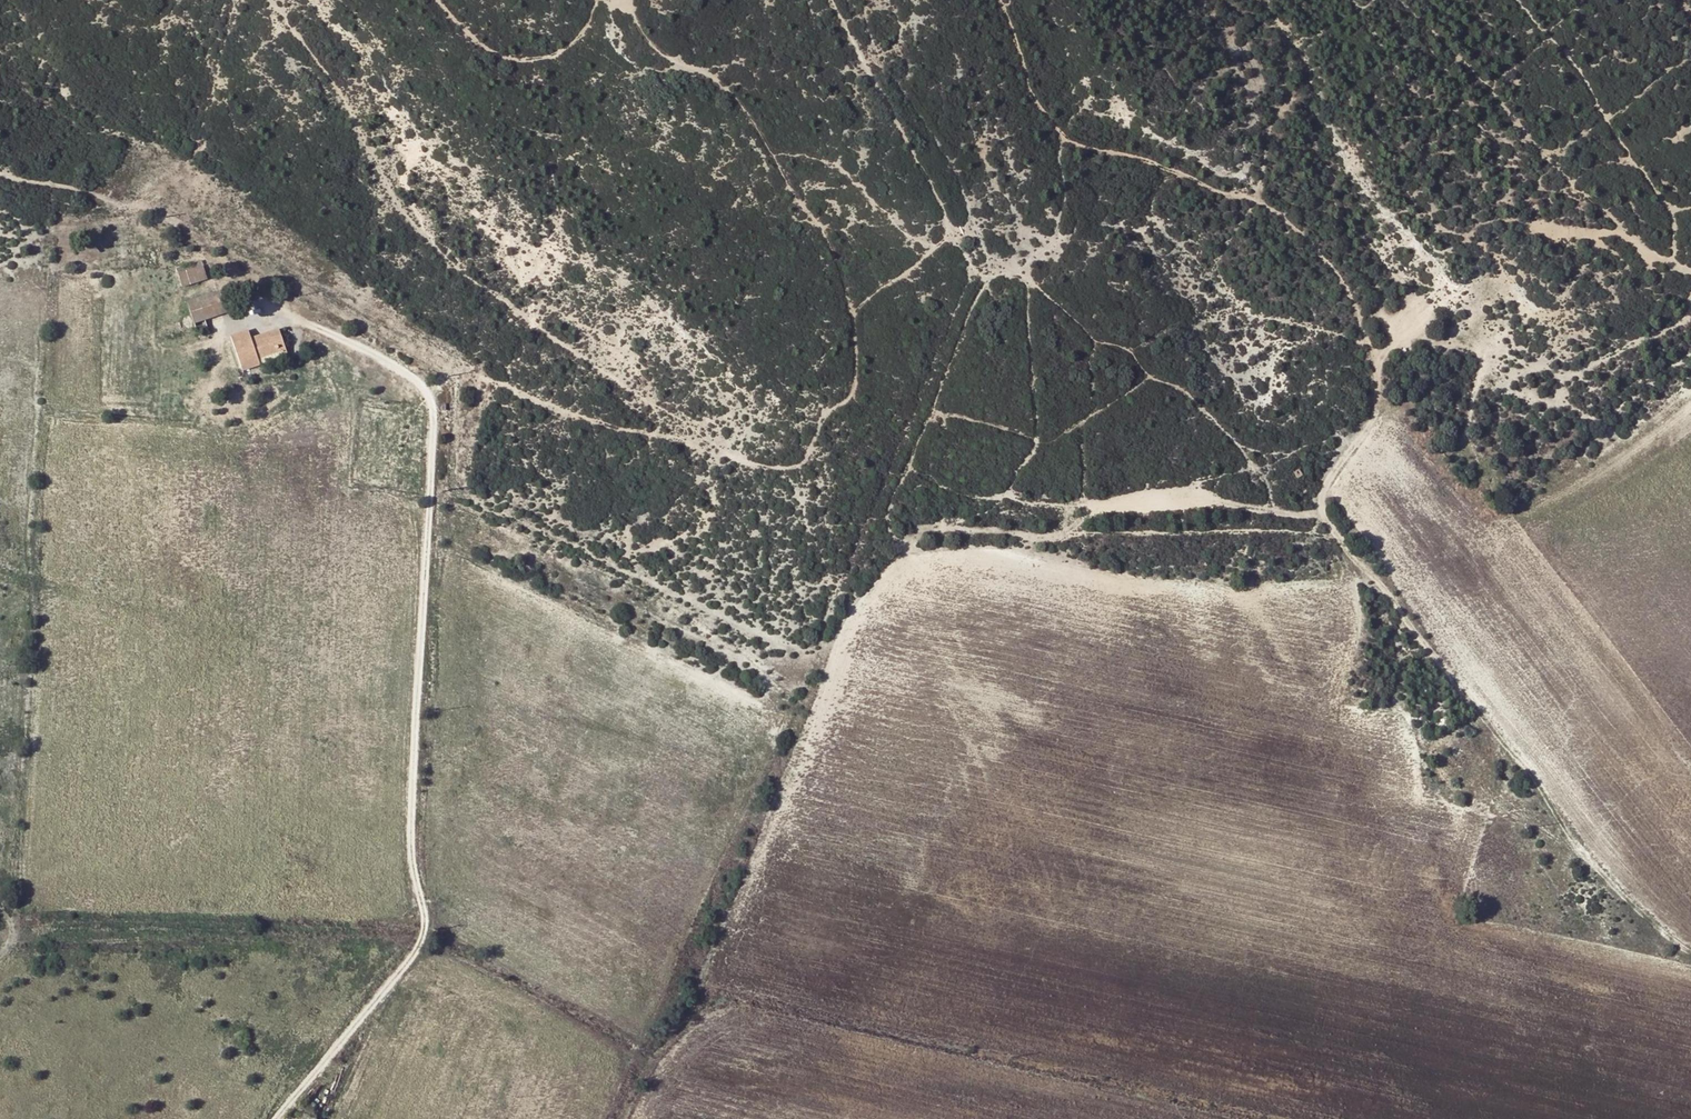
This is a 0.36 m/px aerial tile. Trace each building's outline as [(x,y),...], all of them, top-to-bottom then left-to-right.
[(181,272),(185,287),(209,280),(205,265),(181,272)] [(220,290),(189,300),(196,323),(228,313),(220,290)] [(233,334),(244,371),(263,366),(261,359),(289,351),(282,327),(253,335),(251,329),(233,334)]
